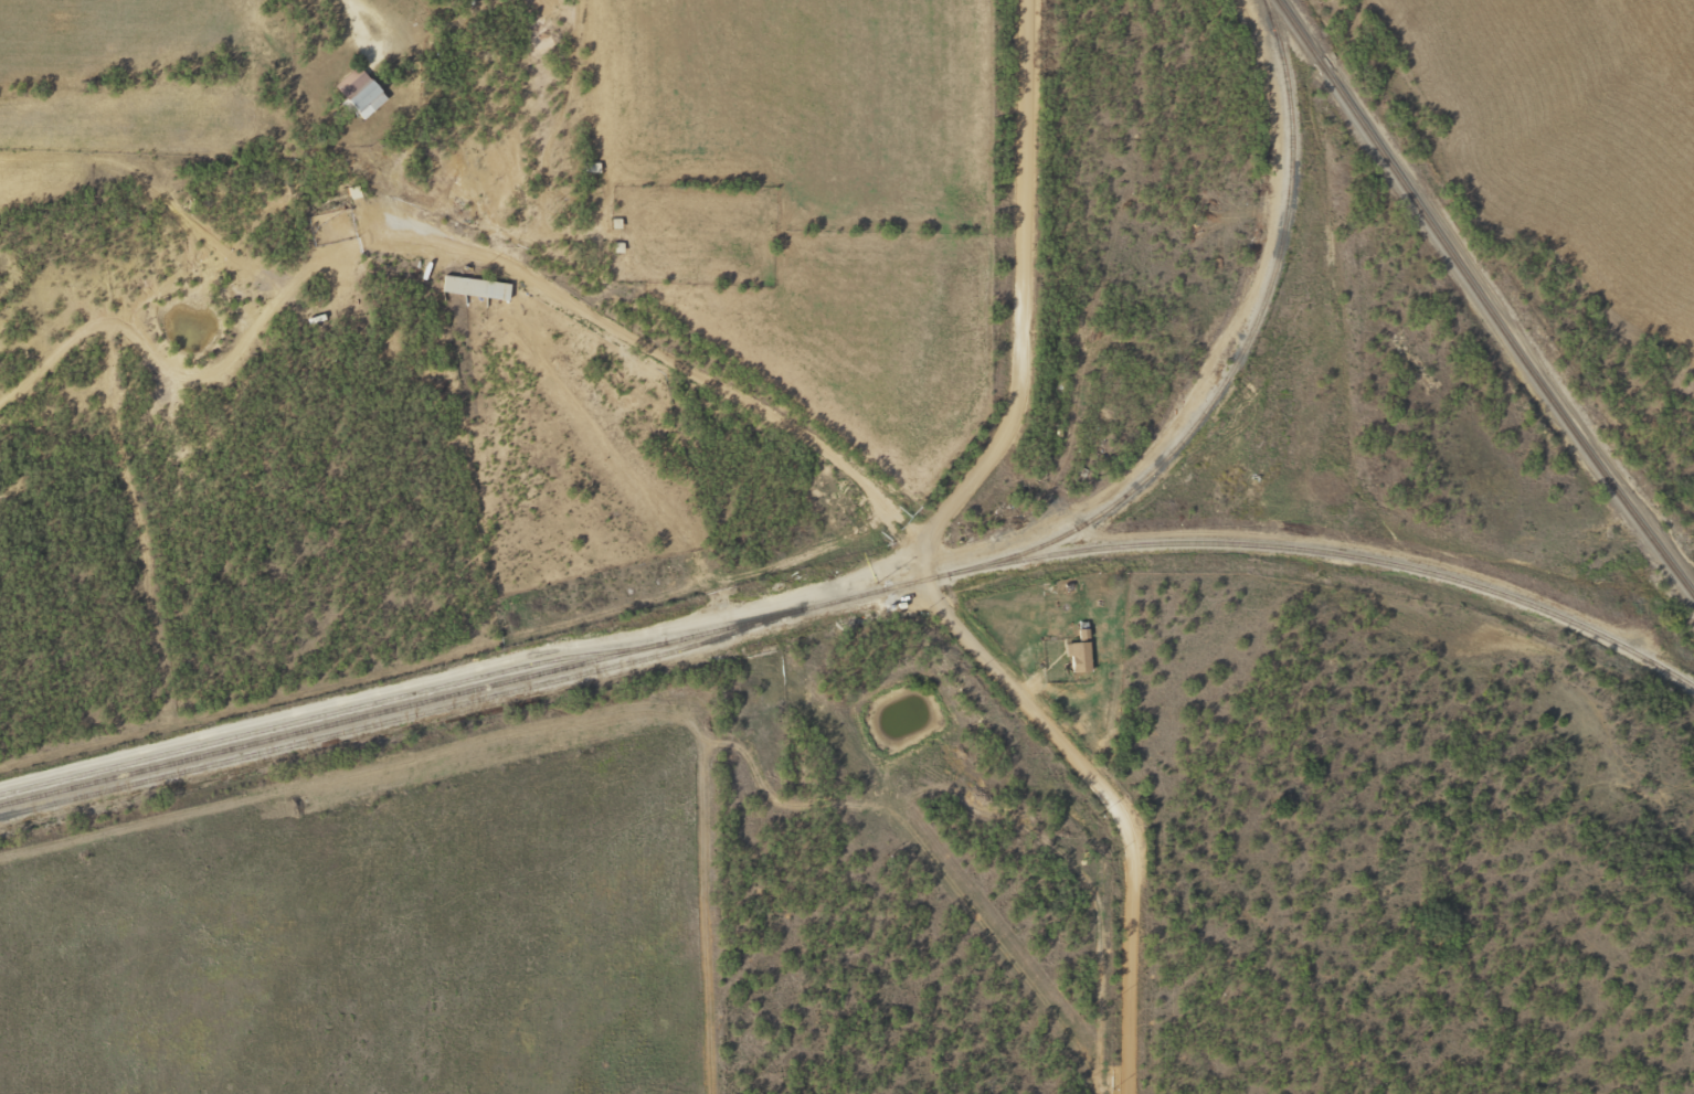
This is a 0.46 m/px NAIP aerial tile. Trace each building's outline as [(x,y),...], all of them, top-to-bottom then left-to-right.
[(345,116),(375,108),(365,72),(335,80),(345,116)] [(503,300),(505,282),(439,275),(437,292),(503,300)] [(1086,672),(1086,629),(1071,629),(1071,672),(1086,672)]
